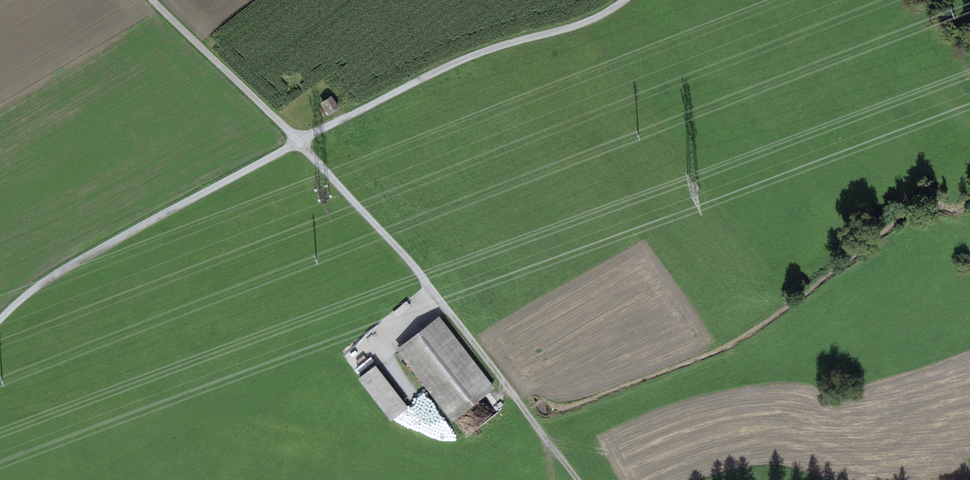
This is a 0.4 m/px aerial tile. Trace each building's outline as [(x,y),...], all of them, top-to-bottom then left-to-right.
[(330,99),(321,105),(331,117),(341,112),(330,99)] [(440,322),(400,351),(454,424),(494,394),(440,322)] [(376,367),(358,382),(391,423),(410,408),(376,367)]
